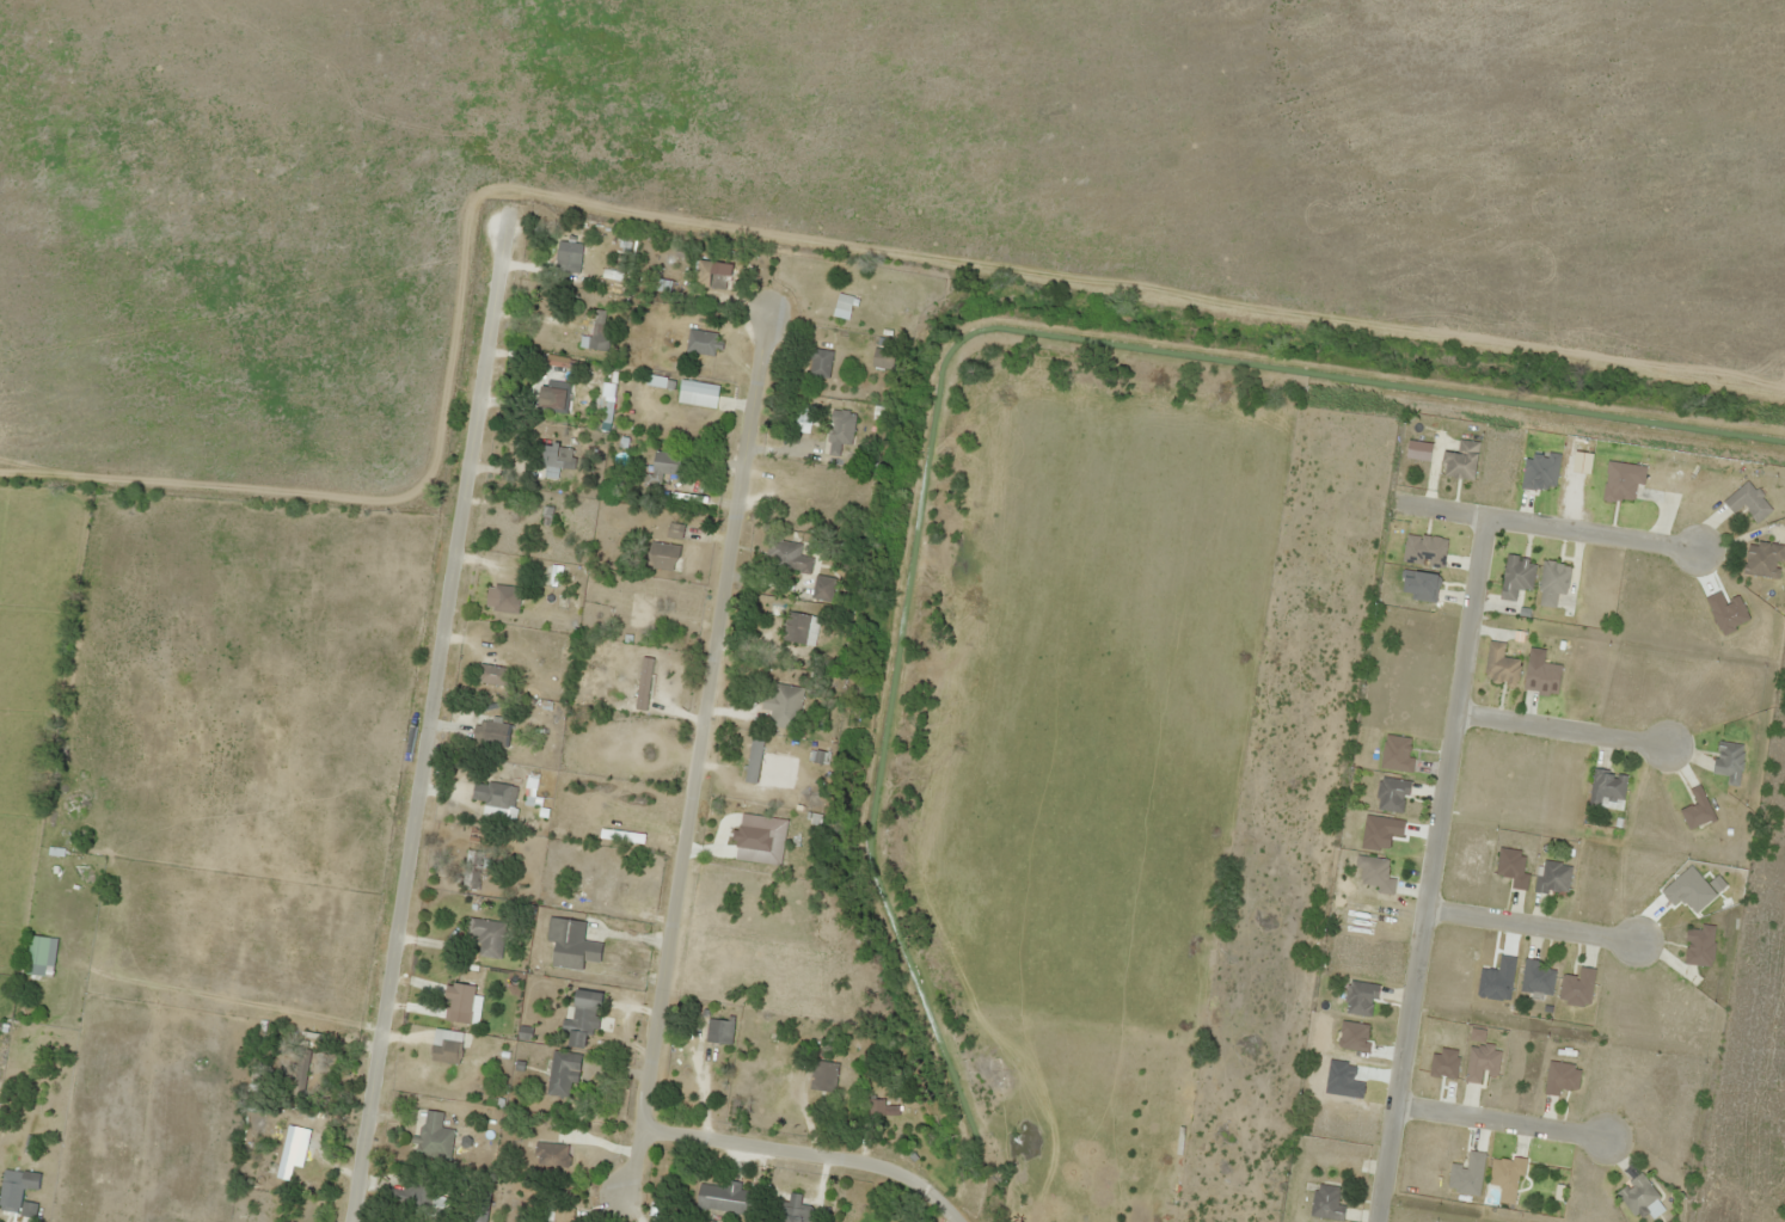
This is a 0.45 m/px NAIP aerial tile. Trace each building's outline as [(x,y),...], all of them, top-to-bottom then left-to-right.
[(579,273),(579,240),(556,240),(556,273),(579,273)] [(720,290),(726,268),(709,263),(703,285),(720,290)] [(847,320),(853,297),(837,293),(831,316),(847,320)] [(589,349),(607,351),(609,323),(603,322),(604,311),(592,310),(589,349)] [(684,352),(716,357),(720,335),(688,329),(684,352)] [(807,376),(828,377),(829,349),(808,349),(807,376)] [(891,369),(893,351),(873,349),(871,367),(891,369)] [(545,364),(570,367),(571,358),(546,355),(545,364)] [(565,381),(538,381),(538,410),(565,410),(565,381)] [(717,406),(717,383),(677,383),(677,406),(717,406)] [(612,421),(612,384),(601,384),(601,421),(612,421)] [(851,444),(854,412),(830,410),(825,454),(839,455),(840,443),(851,444)] [(1442,477),(1475,477),(1475,440),(1457,440),(1457,450),(1442,450),(1442,477)] [(554,454),(543,453),(540,477),(555,479),(557,466),(572,468),(575,449),(555,446),(554,454)] [(651,484),(661,484),(661,474),(684,474),(684,453),(651,453),(651,484)] [(1743,508),(1755,522),(1771,509),(1747,480),(1721,501),(1733,516),(1743,508)] [(553,524),(554,507),(542,506),(541,523),(553,524)] [(680,537),(681,525),(668,523),(667,536),(680,537)] [(799,554),(801,545),(768,538),(763,562),(807,573),(811,557),(799,554)] [(1742,574),(1780,578),(1784,545),(1746,540),(1742,574)] [(676,569),(677,544),(648,542),(647,568),(676,569)] [(1514,601),(1516,589),(1531,590),(1534,558),(1504,555),(1500,599),(1514,601)] [(810,598),(829,602),(834,579),(815,575),(810,598)] [(520,587),(494,584),(491,611),(516,614),(520,587)] [(781,642),(805,644),(808,614),(785,611),(781,642)] [(1504,643),(1488,641),(1482,677),(1516,683),(1520,660),(1501,656),(1504,643)] [(508,667),(478,663),(475,681),(505,686),(508,667)] [(803,688),(772,683),(767,714),(798,719),(803,688)] [(505,747),(509,724),(474,718),(470,740),(505,747)] [(1741,742),(1714,741),(1713,773),(1726,774),(1726,784),(1739,785),(1741,742)] [(1620,809),(1626,773),(1593,768),(1587,804),(1620,809)] [(1376,811),(1405,811),(1405,778),(1376,778),(1376,811)] [(512,809),(516,786),(473,779),(469,802),(512,809)] [(768,851),(770,829),(734,825),(732,847),(768,851)] [(1510,888),(1525,890),(1528,873),(1520,872),(1523,851),(1498,847),(1494,874),(1511,877),(1510,888)] [(464,889),(481,888),(479,850),(462,851),(464,889)] [(1569,863),(1538,863),(1538,892),(1569,892),(1569,863)] [(584,921),(550,917),(547,941),(551,942),(549,964),(582,969),(583,960),(598,962),(601,943),(581,940),(584,921)] [(477,936),(475,956),(500,959),(504,922),(467,918),(465,935),(477,936)] [(1685,925),(1683,964),(1712,965),(1714,926),(1685,925)] [(57,939),(31,934),(23,972),(43,976),(45,966),(51,967),(57,939)] [(1555,970),(1537,967),(1538,960),(1524,958),(1518,991),(1551,996),(1555,970)] [(1578,977),(1561,974),(1557,1002),(1588,1007),(1594,968),(1579,966),(1578,977)] [(1368,1019),(1379,988),(1350,978),(1340,1009),(1368,1019)] [(446,1009),(470,1013),(474,986),(451,982),(446,1009)] [(593,1048),(598,992),(573,990),(569,1046),(593,1048)] [(704,1041),(729,1044),(732,1020),(707,1018),(704,1041)] [(461,1032),(432,1029),(429,1060),(458,1063),(461,1032)] [(580,1055),(553,1049),(544,1094),(566,1098),(569,1082),(575,1083),(580,1055)] [(833,1092),(837,1062),(812,1059),(808,1088),(833,1092)] [(1562,1087),(1575,1091),(1581,1068),(1549,1060),(1541,1092),(1560,1097),(1562,1087)] [(882,1116),(882,1099),(867,1099),(867,1116),(882,1116)] [(440,1127),(442,1112),(422,1109),(415,1152),(449,1157),(453,1129),(440,1127)] [(296,1129),(286,1127),(275,1178),(285,1181),(296,1129)] [(532,1167),(566,1168),(567,1143),(533,1142),(532,1167)] [(1522,1158),(1490,1157),(1488,1187),(1520,1189),(1522,1158)] [(18,1214),(18,1216),(34,1218),(36,1203),(20,1201),(22,1186),(32,1187),(34,1174),(2,1170),(0,1186),(0,1212),(18,1214)] [(1614,1193),(1634,1217),(1659,1197),(1639,1172),(1614,1193)] [(695,1207),(748,1215),(751,1191),(739,1189),(740,1182),(723,1180),(722,1186),(698,1183),(695,1207)] [(401,1208),(431,1208),(431,1182),(401,1182),(401,1208)] [(1344,1203),(1337,1202),(1338,1185),(1313,1183),(1311,1217),(1343,1219),(1344,1203)] [(775,1221),(810,1221),(812,1206),(799,1204),(800,1194),(789,1192),(788,1202),(777,1201),(775,1221)]
